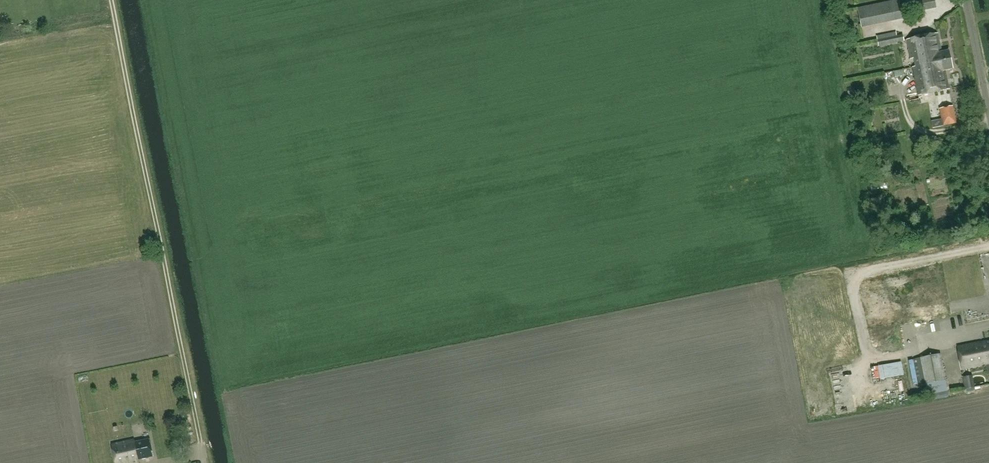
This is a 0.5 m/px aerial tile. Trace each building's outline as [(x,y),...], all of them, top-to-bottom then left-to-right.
[(923,10),(938,5),(937,0),(923,0),(920,1),(923,10)] [(863,25),(904,17),(901,5),(860,14),(863,25)] [(916,67),(950,59),(948,50),(941,51),(938,33),(907,39),(910,58),(914,58),(915,66),(916,67)] [(903,35),(877,40),(879,46),(904,41),(903,35)] [(916,67),(915,66),(912,67),(918,95),(949,88),(945,70),(952,69),(950,59),(916,67)] [(953,106),(940,108),(943,125),(956,123),(953,106)] [(982,334),(958,336),(959,342),(982,340),(982,334)] [(958,346),(962,369),(985,364),(988,363),(988,341),(985,342),(985,341),(958,346)] [(949,394),(941,354),(921,358),(930,398),(949,394)] [(988,374),(988,372),(988,365),(978,367),(979,375),(988,374)] [(112,444),(116,462),(133,462),(139,462),(138,459),(153,455),(149,438),(134,442),(134,439),(112,444)]
